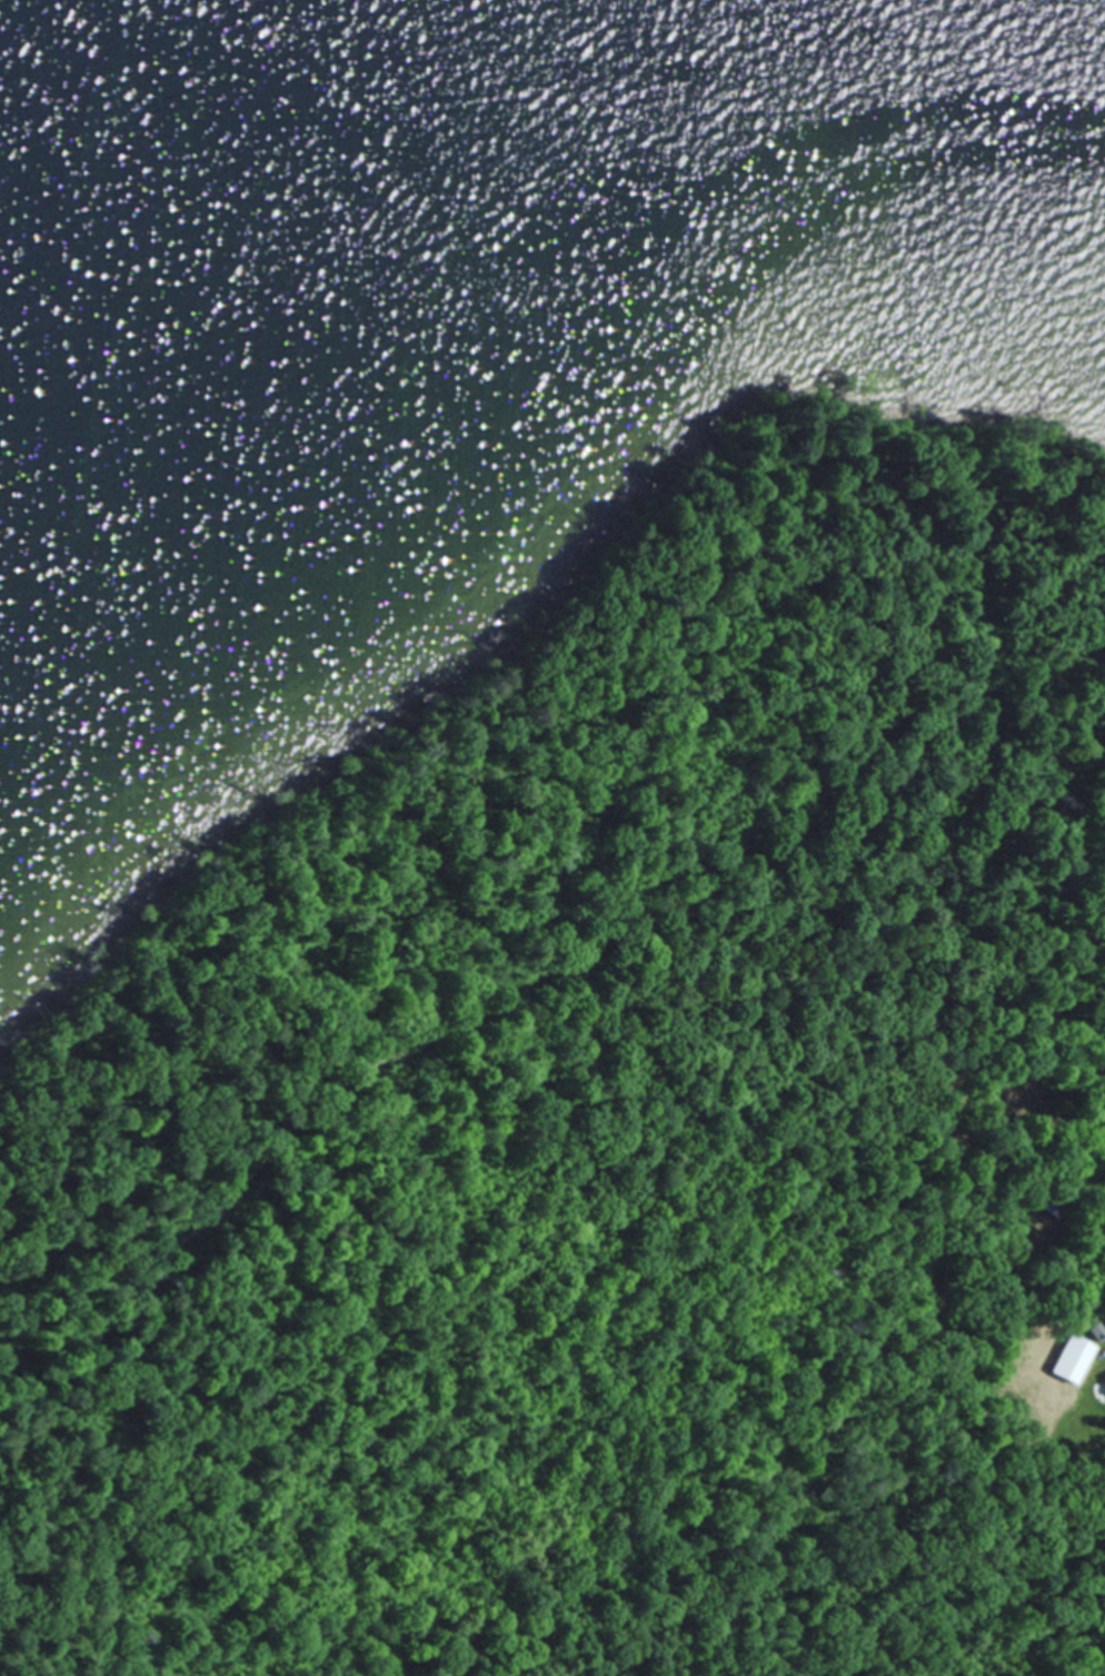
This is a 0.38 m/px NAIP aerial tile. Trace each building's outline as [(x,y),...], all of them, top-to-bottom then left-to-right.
[(1035,1200),(1046,1216),(1059,1207),(1047,1191),(1035,1200)]
